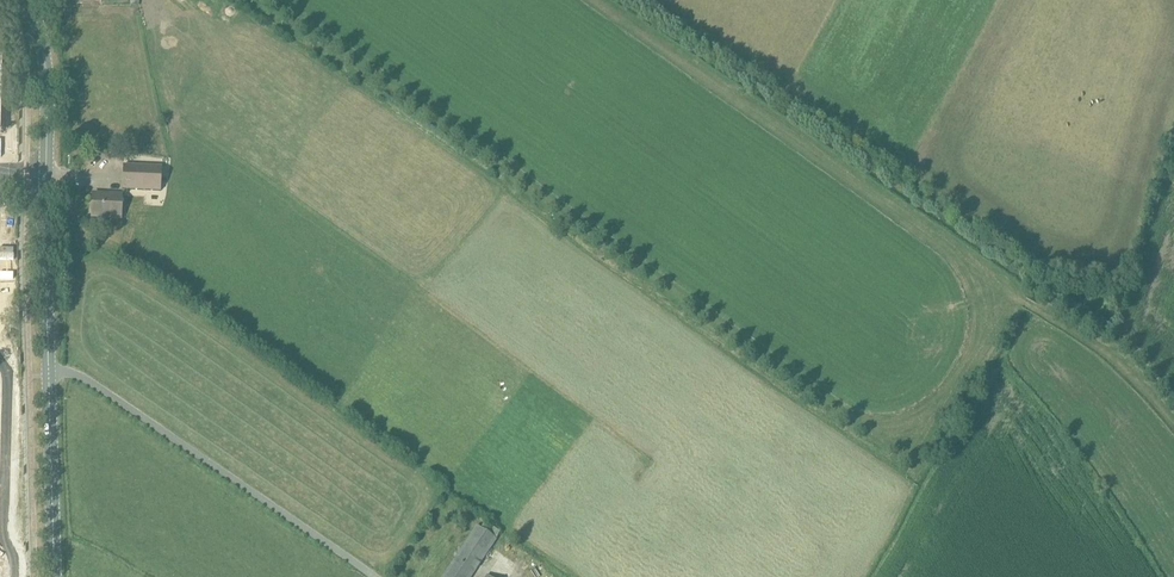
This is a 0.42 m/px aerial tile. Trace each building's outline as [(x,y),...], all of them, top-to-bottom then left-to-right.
[(160,191),(161,168),(123,166),(122,189),(160,191)] [(121,218),(121,195),(93,193),(91,217),(121,218)] [(494,541),(476,529),(443,576),(470,576),(494,541)]
